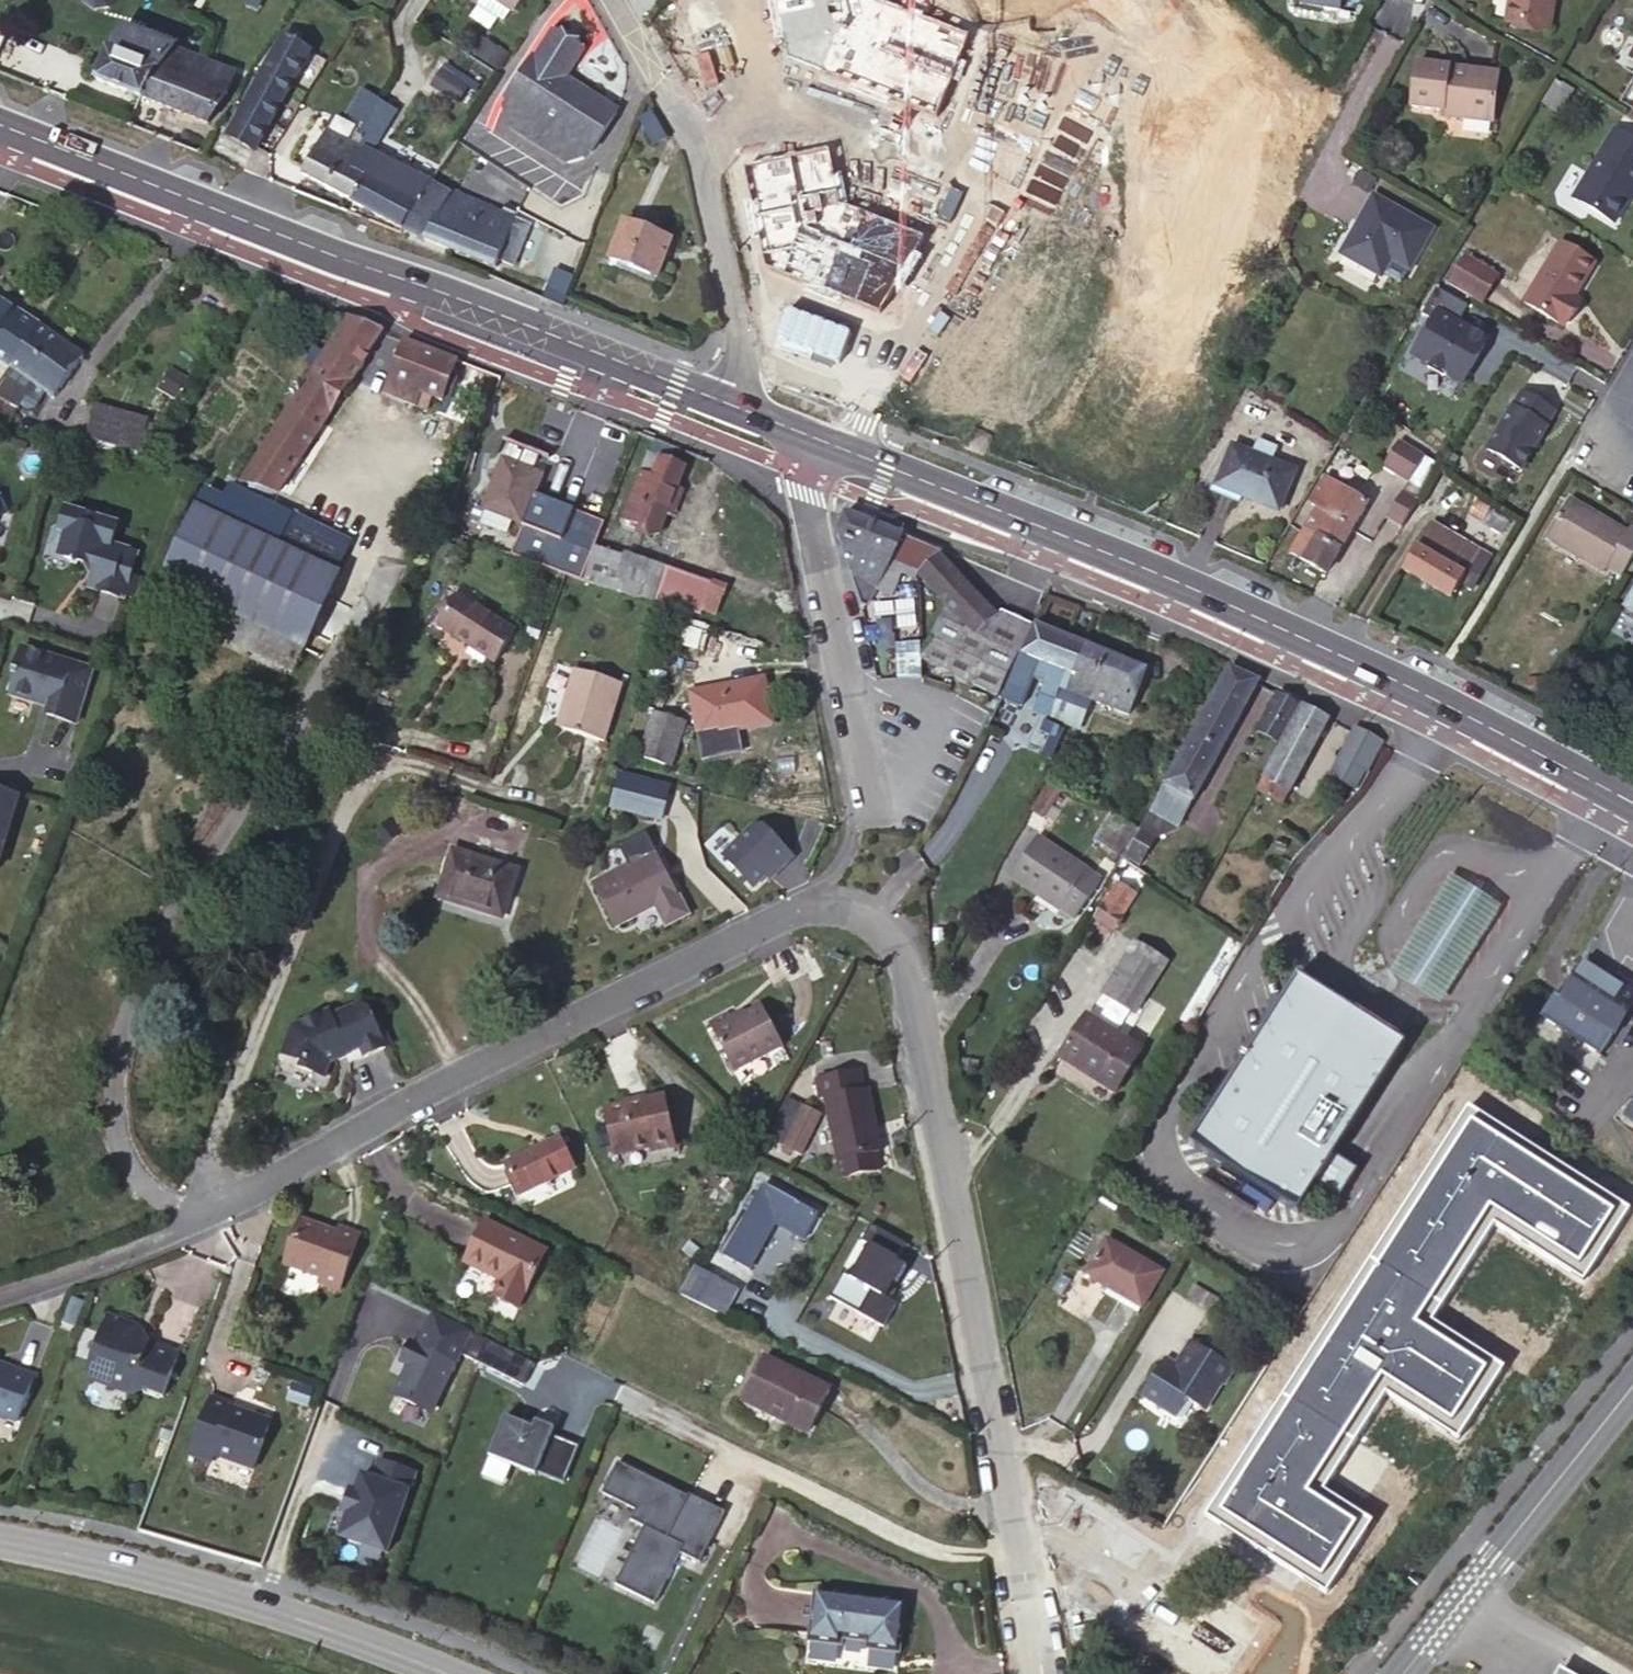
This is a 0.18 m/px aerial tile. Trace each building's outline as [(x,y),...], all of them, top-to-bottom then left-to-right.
[(94,8),(108,5),(112,0),(83,0),(94,8)] [(474,2),(501,19),(509,7),(511,8),(517,0),(471,0),(474,2)] [(1065,6),(1053,0),(1010,0),(989,43),(1035,66),(1065,6)] [(1300,6),(1341,12),(1343,0),(1300,0),(1300,6)] [(1504,22),(1509,23),(1513,0),(1508,0),(1504,22)] [(1509,23),(1548,31),(1553,0),(1513,0),(1509,23)] [(95,79),(138,95),(148,66),(201,86),(209,63),(121,29),(109,49),(105,48),(95,79)] [(591,151),(615,110),(564,78),(576,58),(563,51),(569,40),(553,30),(536,57),(532,55),(504,98),(507,99),(587,149),(591,151)] [(308,50),(281,34),(226,134),(253,149),(308,50)] [(563,51),(576,58),(582,49),(569,40),(563,51)] [(475,57),(500,68),(507,54),(482,43),(475,57)] [(148,66),(138,95),(208,122),(227,95),(233,73),(209,63),(201,86),(148,66)] [(461,105),(474,80),(443,64),(430,88),(461,105)] [(1448,77),(1448,68),(1415,64),(1409,109),(1442,113),(1442,117),(1491,123),(1496,83),(1448,77)] [(1497,74),(1448,68),(1448,77),(1496,83),(1497,74)] [(581,158),(587,149),(507,99),(501,108),(505,123),(567,162),(581,158)] [(356,146),(371,152),(393,111),(376,101),(357,133),(361,136),(356,146)] [(666,139),(650,110),(637,117),(652,147),(666,139)] [(1611,128),(1571,197),(1611,221),(1632,185),(1632,186),(1632,141),(1611,128)] [(357,133),(355,132),(352,130),(346,141),(323,129),(300,173),(350,200),(360,176),(345,168),(356,146),(361,136),(357,133)] [(350,200),(402,229),(429,182),(371,152),(356,146),(345,168),(360,176),(350,200)] [(429,182),(402,229),(422,240),(448,250),(467,199),(429,182)] [(824,194),(799,277),(797,277),(769,368),(804,379),(837,272),(863,280),(884,213),(824,194)] [(1434,228),(1373,194),(1341,254),(1383,276),(1385,273),(1392,259),(1412,269),(1434,228)] [(527,221),(467,199),(448,250),(492,266),(495,257),(511,262),(527,221)] [(648,275),(663,236),(623,221),(608,259),(648,275)] [(670,239),(663,236),(648,275),(655,277),(670,239)] [(1592,261),(1556,241),(1520,302),(1560,326),(1572,306),(1567,303),(1572,296),(1592,261)] [(1458,249),(1449,264),(1482,283),(1491,268),(1458,249)] [(1392,259),(1385,273),(1404,284),(1412,269),(1392,259)] [(570,265),(558,261),(548,288),(560,293),(570,265)] [(1449,264),(1439,280),(1472,299),(1482,283),(1449,264)] [(1460,299),(1432,282),(1418,307),(1446,324),(1460,299)] [(1576,299),(1572,296),(1567,303),(1572,306),(1576,299)] [(41,326),(0,299),(0,361),(12,369),(41,326)] [(1418,307),(1406,328),(1384,364),(1413,380),(1446,324),(1418,307)] [(283,491),(386,332),(349,318),(345,322),(326,351),(317,345),(307,360),(317,366),(243,481),(283,491)] [(83,354),(41,326),(12,369),(14,370),(0,392),(0,396),(18,408),(33,384),(54,398),(83,354)] [(443,401),(458,361),(404,339),(384,392),(427,409),(432,396),(443,401)] [(1487,456),(1528,474),(1557,409),(1516,391),(1487,456)] [(0,396),(0,419),(8,423),(18,408),(0,396)] [(135,452),(143,422),(95,408),(86,440),(135,452)] [(1229,445),(1214,487),(1278,511),(1294,470),(1271,461),(1276,446),(1255,438),(1248,453),(1229,445)] [(1396,441),(1380,467),(1405,483),(1421,456),(1396,441)] [(524,524),(543,475),(533,470),(539,454),(512,444),(506,459),(502,457),(482,508),(486,509),(480,523),(507,532),(513,519),(524,524)] [(655,476),(663,456),(652,451),(644,472),(655,476)] [(667,514),(678,486),(686,465),(663,456),(655,476),(644,472),(625,521),(659,534),(667,514)] [(1412,487),(1428,460),(1421,456),(1405,483),(1412,487)] [(1366,503),(1324,479),(1309,505),(1316,509),(1300,536),(1291,549),(1290,552),(1324,573),(1366,503)] [(278,549),(294,517),(230,486),(224,498),(216,519),(278,549)] [(676,516),(687,489),(678,486),(667,514),(676,516)] [(293,670),(352,544),(294,517),(278,549),(216,519),(224,498),(206,489),(161,582),(275,636),(265,657),(293,670)] [(1414,501),(1399,492),(1383,518),(1398,527),(1414,501)] [(1632,553),(1632,530),(1628,527),(1625,531),(1567,497),(1543,538),(1603,573),(1605,569),(1619,577),(1632,553)] [(136,554),(110,546),(117,525),(66,509),(61,526),(64,533),(66,533),(60,551),(64,558),(71,560),(69,564),(76,566),(77,562),(94,567),(88,588),(123,599),(136,554)] [(942,550),(936,547),(847,511),(837,535),(863,605),(870,600),(875,586),(895,593),(903,573),(914,576),(919,569),(922,572),(941,553),(942,550)] [(1477,549),(1432,522),(1404,568),(1450,595),(1459,580),(1470,587),(1487,558),(1476,552),(1477,549)] [(713,582),(625,552),(623,557),(595,547),(582,580),(610,589),(638,595),(638,593),(652,599),(653,596),(703,612),(713,582)] [(997,615),(941,553),(922,572),(948,602),(922,657),(998,693),(1030,623),(1002,609),(997,615)] [(481,600),(465,588),(460,596),(476,606),(481,600)] [(516,632),(476,606),(460,596),(439,628),(494,664),(516,632)] [(700,622),(668,611),(666,618),(698,628),(700,622)] [(698,628),(666,618),(660,639),(691,648),(698,628)] [(1071,688),(1087,645),(1035,624),(1003,696),(1005,698),(1006,698),(1022,704),(1023,704),(1041,710),(1055,715),(1066,687),(1071,688)] [(912,642),(889,646),(896,680),(918,676),(912,642)] [(1145,669),(1087,645),(1071,688),(1066,687),(1055,715),(1063,719),(1069,722),(1080,726),(1092,697),(1128,710),(1145,669)] [(47,716),(76,726),(93,671),(22,649),(13,677),(16,678),(10,696),(50,709),(47,716)] [(1259,678),(1229,666),(1143,819),(1153,825),(1155,820),(1164,824),(1171,813),(1182,819),(1259,678)] [(606,740),(623,683),(574,669),(558,728),(606,740)] [(775,721),(766,679),(693,693),(701,736),(775,721)] [(1297,705),(1279,695),(1259,729),(1278,739),(1297,705)] [(1006,698),(1005,698),(991,725),(1007,733),(1022,704),(1006,698)] [(1304,704),(1257,787),(1283,800),(1328,718),(1304,704)] [(1063,719),(1055,715),(1041,710),(1028,740),(1050,748),(1063,719)] [(673,767),(688,723),(654,712),(640,756),(673,767)] [(1366,769),(1383,741),(1357,726),(1340,755),(1364,768),(1366,769)] [(1163,731),(1152,754),(1169,763),(1181,741),(1163,731)] [(1169,763),(1152,754),(1143,771),(1161,780),(1169,763)] [(1364,768),(1340,755),(1331,773),(1354,786),(1364,768)] [(671,816),(676,795),(631,784),(626,804),(671,816)] [(19,795),(0,789),(0,857),(19,795)] [(754,896),(795,859),(760,820),(719,857),(754,896)] [(1101,879),(1038,835),(1011,874),(1075,917),(1101,879)] [(678,895),(649,838),(612,857),(619,871),(599,880),(622,924),(678,895)] [(512,892),(519,869),(453,849),(438,897),(494,914),(502,889),(512,892)] [(1130,890),(1111,878),(1091,914),(1110,924),(1130,890)] [(504,917),(512,892),(502,889),(494,914),(504,917)] [(1165,961),(1134,941),(1103,990),(1135,1011),(1165,961)] [(1584,961),(1561,995),(1552,990),(1537,1013),(1599,1052),(1632,1000),(1632,990),(1621,982),(1619,984),(1584,961)] [(1289,1193),(1392,1031),(1298,970),(1192,1133),(1289,1193)] [(785,1039),(766,1000),(737,1015),(733,1007),(713,1016),(737,1062),(785,1039)] [(387,1046),(370,1007),(360,1002),(333,1014),(330,1009),(294,1025),(281,1059),(326,1076),(332,1062),(339,1059),(336,1054),(346,1050),(351,1061),(387,1046)] [(1142,1047),(1087,1013),(1060,1054),(1116,1089),(1142,1047)] [(879,1121),(872,1084),(867,1085),(863,1066),(820,1075),(823,1095),(828,1093),(844,1174),(888,1165),(884,1148),(878,1149),(873,1122),(879,1121)] [(678,1137),(668,1094),(609,1107),(619,1151),(654,1143),(678,1137)] [(1624,1116),(1632,1122),(1632,1104),(1624,1116)] [(807,1152),(825,1116),(810,1109),(792,1145),(807,1152)] [(1551,1151),(1507,1120),(1486,1152),(1530,1182),(1551,1151)] [(884,1148),(879,1121),(873,1122),(878,1149),(884,1148)] [(579,1164),(565,1135),(509,1161),(524,1192),(579,1164)] [(655,1150),(679,1143),(678,1137),(654,1143),(655,1150)] [(1526,1197),(1473,1161),(1284,1444),(1337,1478),(1413,1364),(1447,1314),(1526,1197)] [(806,1237),(821,1212),(768,1181),(759,1197),(752,1193),(746,1206),(752,1210),(728,1254),(754,1268),(780,1222),(806,1237)] [(341,1288),(362,1231),(342,1224),(340,1229),(302,1215),(285,1261),(323,1274),(321,1280),(341,1288)] [(523,1311),(552,1251),(489,1222),(469,1264),(506,1282),(498,1299),(523,1311)] [(883,1323),(909,1267),(898,1262),(907,1242),(872,1226),(837,1303),(883,1323)] [(1106,1238),(1086,1272),(1142,1304),(1162,1270),(1106,1238)] [(742,1289),(697,1263),(682,1291),(728,1314),(742,1289)] [(1142,1304),(1086,1272),(1082,1278),(1138,1311),(1142,1304)] [(1228,1304),(1197,1286),(1191,1296),(1222,1313),(1228,1304)] [(1458,1322),(1447,1314),(1413,1364),(1425,1372),(1458,1322)] [(166,1396),(180,1353),(134,1338),(138,1326),(107,1316),(88,1373),(91,1382),(133,1395),(136,1386),(166,1396)] [(1234,1366),(1188,1337),(1174,1358),(1175,1364),(1172,1368),(1161,1362),(1166,1354),(1164,1352),(1139,1391),(1174,1414),(1185,1396),(1203,1407),(1220,1379),(1224,1382),(1234,1366)] [(390,1402),(436,1419),(458,1361),(411,1344),(390,1402)] [(831,1386),(766,1354),(744,1399),(810,1431),(831,1386)] [(30,1378),(8,1370),(6,1375),(0,1373),(0,1419),(14,1424),(30,1378)] [(490,1486),(528,1411),(489,1390),(451,1466),(490,1486)] [(257,1465),(274,1419),(234,1405),(235,1402),(215,1394),(194,1451),(215,1459),(217,1451),(257,1465)] [(389,1562),(420,1473),(368,1455),(337,1544),(389,1562)] [(700,1564),(726,1510),(617,1459),(599,1496),(647,1519),(615,1586),(657,1606),(681,1555),(700,1564)] [(900,1644),(907,1593),(814,1580),(806,1632),(840,1636),(841,1629),(867,1632),(866,1639),(900,1644)]
